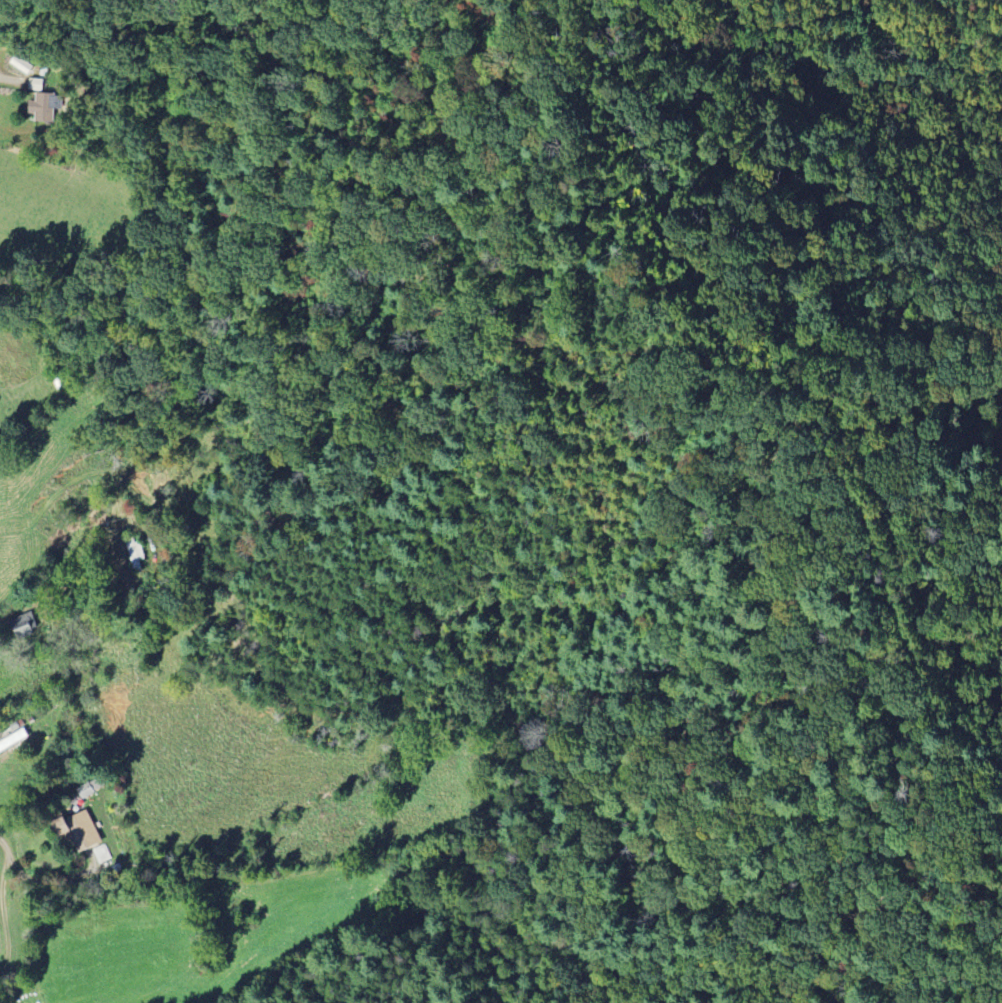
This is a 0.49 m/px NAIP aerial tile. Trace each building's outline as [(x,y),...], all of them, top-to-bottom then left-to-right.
[(144,559),(139,539),(127,542),(134,572),(143,570),(140,560),(144,559)] [(36,633),(31,613),(9,619),(15,639),(36,633)] [(77,790),(83,799),(101,788),(95,779),(77,790)] [(102,843),(87,810),(66,820),(65,817),(52,823),(64,850),(75,845),(79,854),(102,843)] [(112,859),(106,845),(93,850),(99,864),(112,859)]
